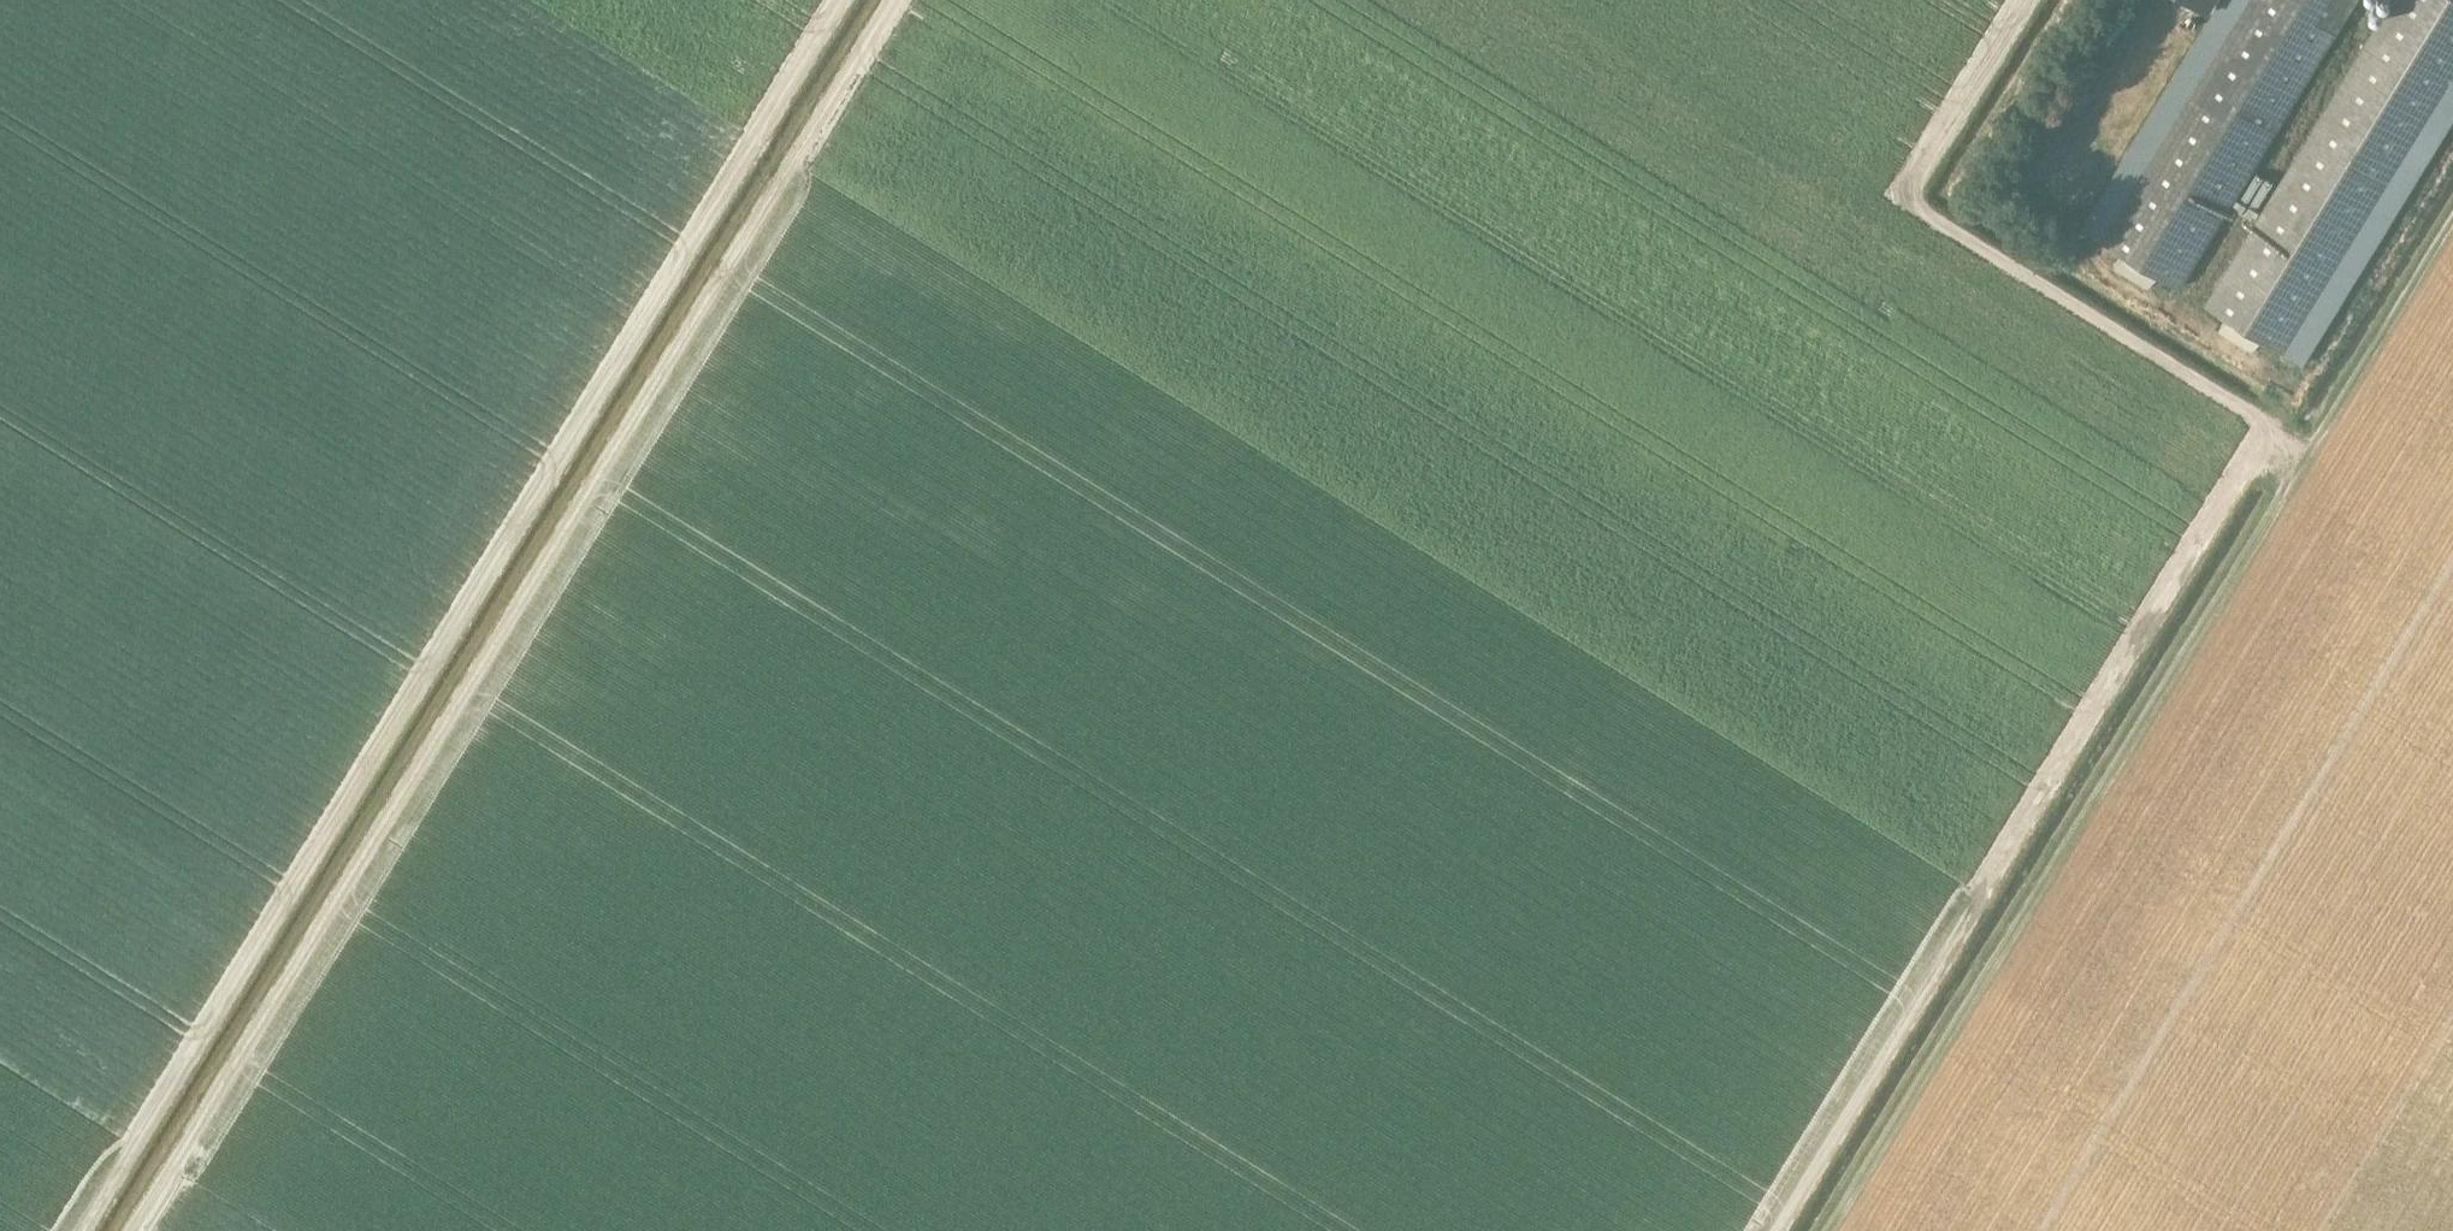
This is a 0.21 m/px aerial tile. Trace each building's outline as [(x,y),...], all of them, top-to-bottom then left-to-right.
[(2100,239),(2122,252),(2113,268),(2147,288),(2156,273),(2176,286),(2352,0),(2248,0),(2100,239)] [(2152,22),(2204,49),(2229,0),(2163,0),(2152,22)] [(2452,68),(2452,0),(2391,0),(2204,303),(2226,317),(2218,330),(2251,350),(2259,337),(2280,349),(2452,68)]
